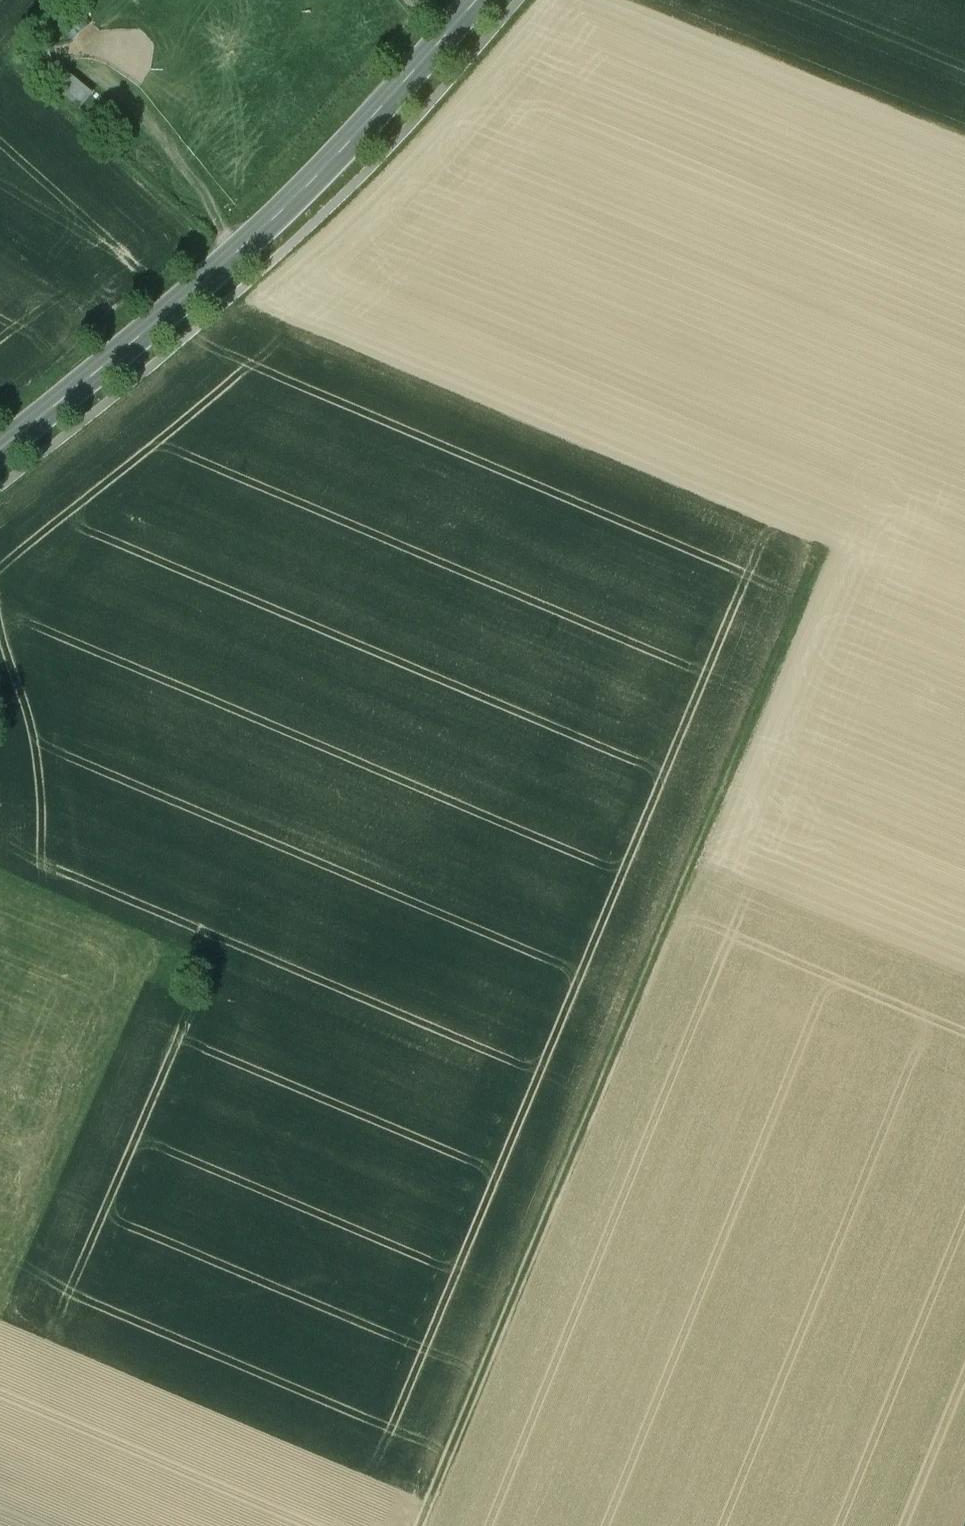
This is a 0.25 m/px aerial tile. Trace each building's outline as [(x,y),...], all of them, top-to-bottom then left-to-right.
[(57,65),(46,78),(77,103),(88,90),(57,65)]
